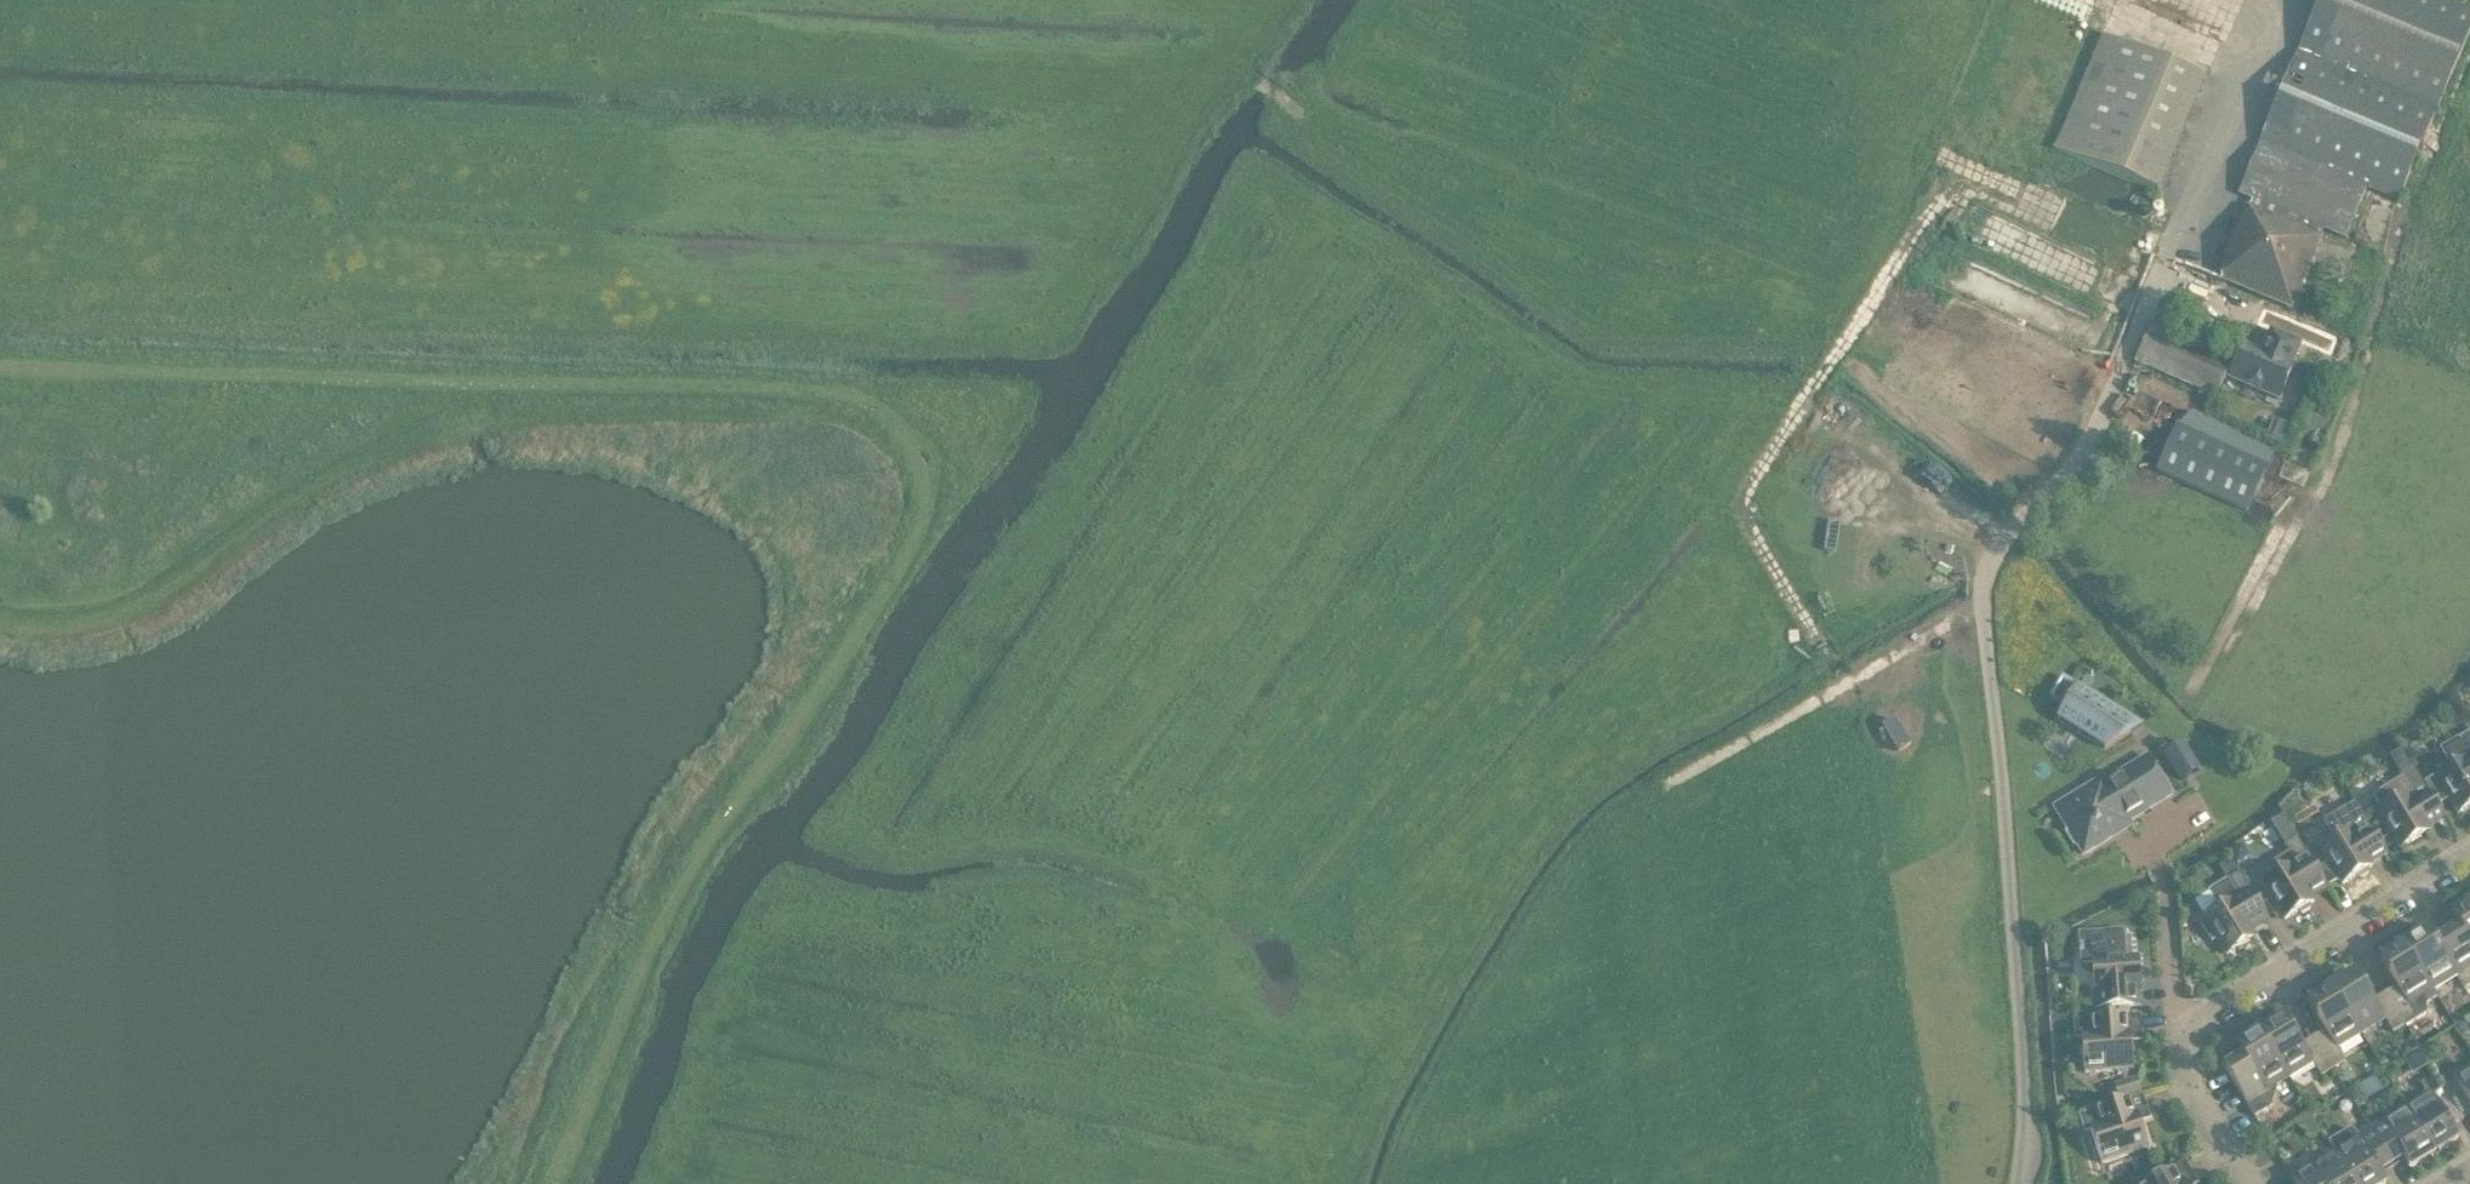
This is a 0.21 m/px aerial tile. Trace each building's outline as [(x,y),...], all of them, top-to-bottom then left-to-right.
[(2349,228),(2367,185),(2398,199),(2436,109),(2469,27),(2469,5),(2459,0),(2318,0),(2238,191),(2252,197),(2248,206),(2246,205),(2225,257),(2228,258),(2220,277),(2290,307),(2324,227),(2345,236),(2349,228)] [(2157,190),(2167,165),(2204,76),(2106,36),(2060,150),(2157,190)] [(2215,395),(2232,358),(2151,322),(2134,360),(2215,395)] [(2226,376),(2278,398),(2293,363),(2291,362),(2300,341),(2268,327),(2259,349),(2241,341),(2226,376)] [(2177,424),(2161,460),(2157,469),(2246,509),(2266,464),(2177,424)] [(2141,724),(2076,684),(2062,675),(2049,695),(2064,704),(2056,716),(2105,746),(2141,724)] [(2469,729),(2458,737),(2459,740),(2442,750),(2452,765),(2435,775),(2458,811),(2469,804),(2469,729)] [(2163,754),(2179,781),(2197,770),(2181,743),(2163,754)] [(2075,811),(2063,819),(2067,825),(2065,832),(2073,843),(2079,845),(2083,852),(2110,835),(2111,830),(2111,829),(2170,793),(2147,756),(2103,783),(2101,778),(2068,799),(2075,811)] [(2373,794),(2382,808),(2378,810),(2400,847),(2429,829),(2427,826),(2443,815),(2412,764),(2400,772),(2402,776),(2373,794)] [(2342,882),(2354,874),(2359,876),(2367,871),(2368,866),(2371,864),(2369,861),(2385,851),(2354,800),(2323,819),(2334,837),(2319,846),(2342,882)] [(2284,917),(2296,910),(2301,912),(2309,907),(2310,902),(2313,900),(2311,897),(2327,886),(2296,835),(2284,843),(2288,851),(2273,860),(2279,870),(2262,881),(2284,917)] [(2227,849),(2236,863),(2243,859),(2245,850),(2240,841),(2227,849)] [(2221,864),(2228,876),(2237,871),(2229,859),(2221,864)] [(2209,888),(2220,906),(2204,916),(2226,953),(2255,935),(2251,929),(2267,918),(2238,870),(2237,871),(2228,876),(2209,888)] [(2447,932),(2460,953),(2469,970),(2469,902),(2451,913),(2459,925),(2447,932)] [(2404,942),(2431,987),(2455,972),(2464,987),(2469,984),(2469,970),(2460,953),(2447,932),(2436,939),(2428,927),(2404,942)] [(2137,956),(2126,957),(2124,929),(2079,932),(2081,964),(2092,964),(2094,994),(2095,994),(2096,1008),(2137,1004),(2136,983),(2139,983),(2137,956)] [(2404,942),(2379,957),(2399,989),(2388,996),(2404,1024),(2416,1016),(2425,1011),(2425,1001),(2421,993),(2431,987),(2404,942)] [(2404,1024),(2388,996),(2376,1004),(2356,971),(2332,986),(2359,1031),(2383,1016),(2392,1031),(2404,1024)] [(2327,1033),(2316,1040),(2332,1067),(2344,1060),(2335,1045),(2359,1031),(2332,986),(2307,1001),(2327,1033)] [(2138,1014),(2073,1019),(2073,1021),(2075,1021),(2076,1036),(2081,1035),(2084,1071),(2112,1069),(2112,1065),(2133,1064),(2130,1032),(2139,1032),(2138,1014)] [(2260,1030),(2269,1045),(2287,1075),(2311,1060),(2320,1075),(2332,1067),(2316,1040),(2304,1047),(2284,1015),(2260,1030)] [(2469,1029),(2463,1020),(2456,1024),(2462,1033),(2469,1029)] [(2240,1052),(2221,1064),(2225,1069),(2253,1116),(2260,1112),(2272,1104),(2263,1089),(2287,1075),(2269,1045),(2260,1030),(2235,1045),(2240,1052)] [(2453,1078),(2442,1085),(2459,1112),(2469,1105),(2469,1067),(2453,1078)] [(2406,1107),(2433,1151),(2457,1136),(2447,1120),(2459,1112),(2442,1085),(2434,1073),(2420,1082),(2427,1094),(2406,1107)] [(2114,1086),(2118,1097),(2139,1091),(2135,1079),(2114,1086)] [(2140,1094),(2078,1114),(2078,1116),(2080,1115),(2084,1129),(2090,1128),(2101,1162),(2127,1153),(2126,1150),(2146,1143),(2137,1113),(2146,1111),(2140,1094)] [(2381,1122),(2370,1129),(2387,1156),(2398,1149),(2408,1166),(2433,1151),(2406,1107),(2381,1122)] [(2327,1140),(2334,1151),(2354,1183),(2379,1183),(2385,1180),(2375,1163),(2387,1156),(2370,1129),(2358,1136),(2354,1128),(2349,1127),(2327,1140)] [(2334,1151),(2309,1165),(2309,1166),(2298,1173),(2291,1177),(2295,1183),(2354,1183),(2334,1151)] [(2184,1181),(2192,1176),(2183,1161),(2145,1183),(2186,1183),(2184,1181)] [(2291,1162),(2285,1166),(2291,1177),(2298,1173),(2291,1162)] [(2128,1175),(2133,1183),(2140,1183),(2155,1175),(2147,1163),(2128,1175)]
